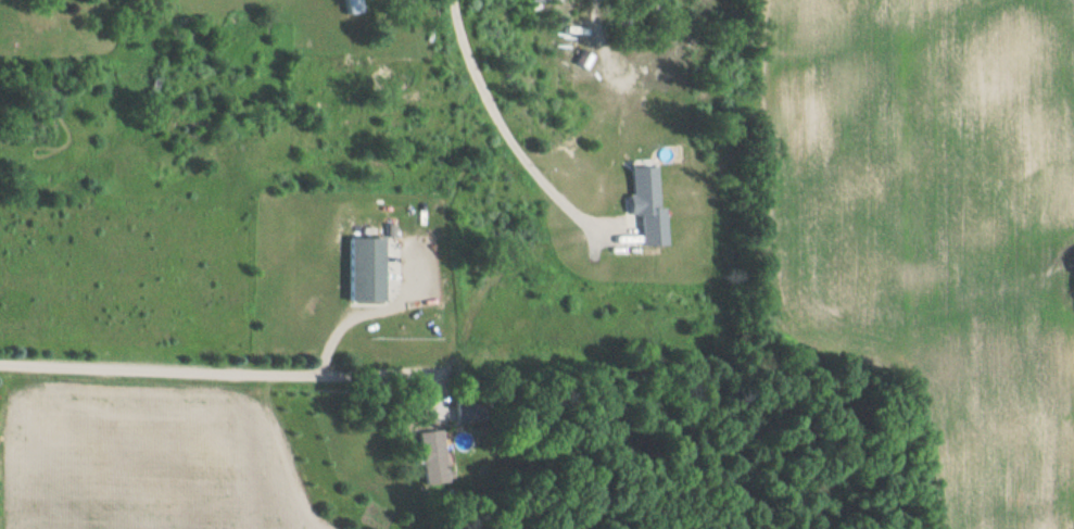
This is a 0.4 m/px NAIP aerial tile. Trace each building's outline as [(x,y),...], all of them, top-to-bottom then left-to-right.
[(344,15),(362,11),(360,0),(341,0),(344,15)] [(531,12),(580,12),(580,0),(531,0),(531,12)] [(597,57),(587,51),(581,63),(590,68),(597,57)] [(343,237),(343,301),(379,301),(379,237),(343,237)] [(437,431),(413,432),(415,485),(439,484),(437,431)]
